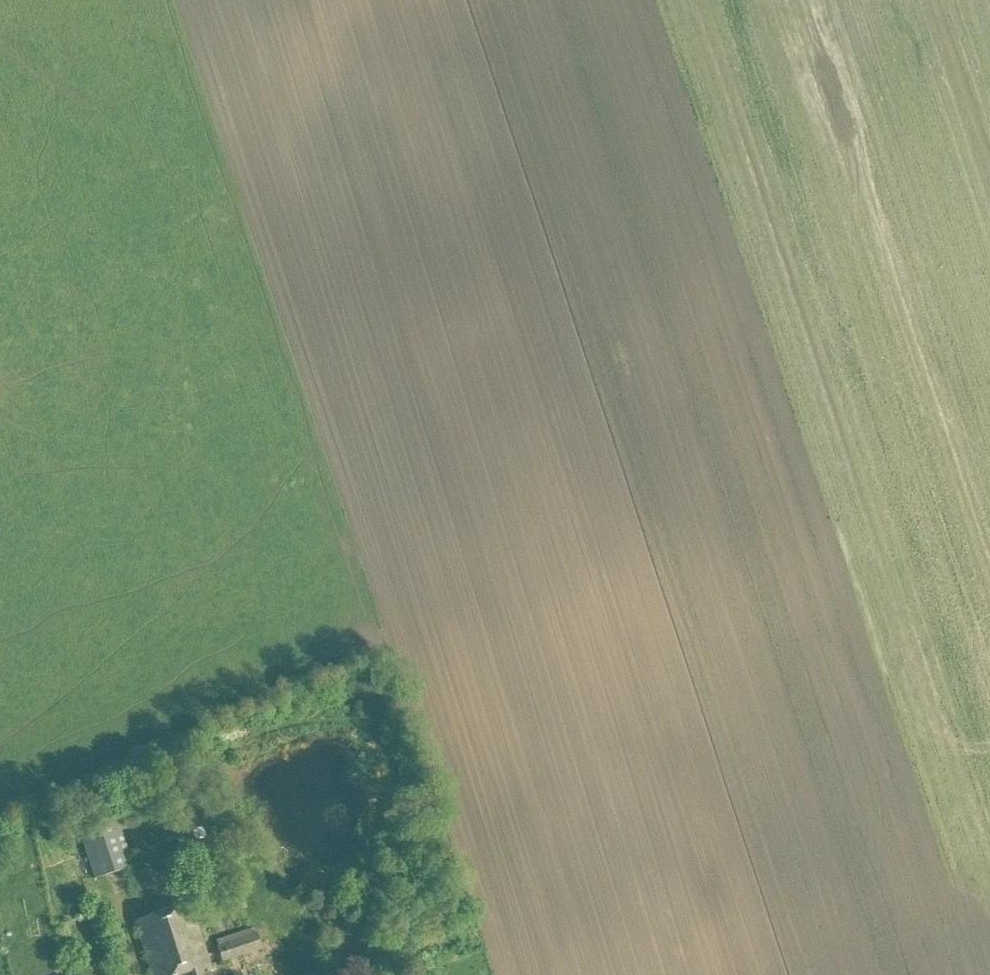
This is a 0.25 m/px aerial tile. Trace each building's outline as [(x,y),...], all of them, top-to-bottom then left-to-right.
[(81,882),(94,878),(95,880),(134,867),(128,849),(141,845),(131,813),(118,818),(79,830),(87,853),(74,857),(81,882)] [(198,926),(191,904),(135,923),(152,974),(211,974),(210,973),(213,972),(212,968),(223,964),(225,971),(241,965),(244,972),(267,964),(263,951),(257,934),(218,947),(219,952),(208,956),(198,926)]
